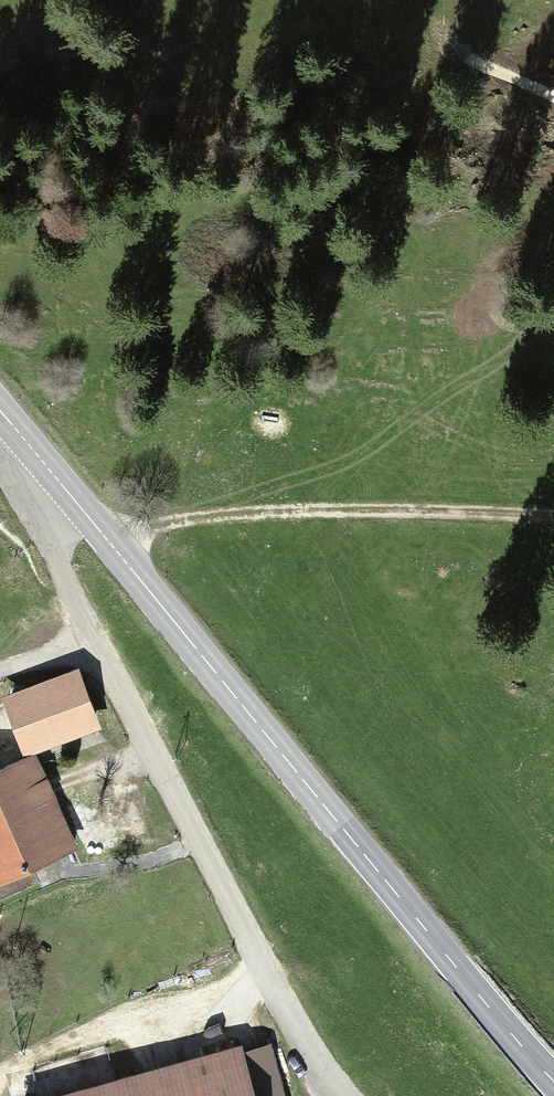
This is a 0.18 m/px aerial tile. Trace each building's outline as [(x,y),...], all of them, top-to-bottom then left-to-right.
[(78,670),(5,699),(28,757),(101,728),(78,670)] [(0,777),(0,882),(71,855),(35,763),(0,777)] [(149,1095),(254,1095),(248,1073),(149,1095)]
